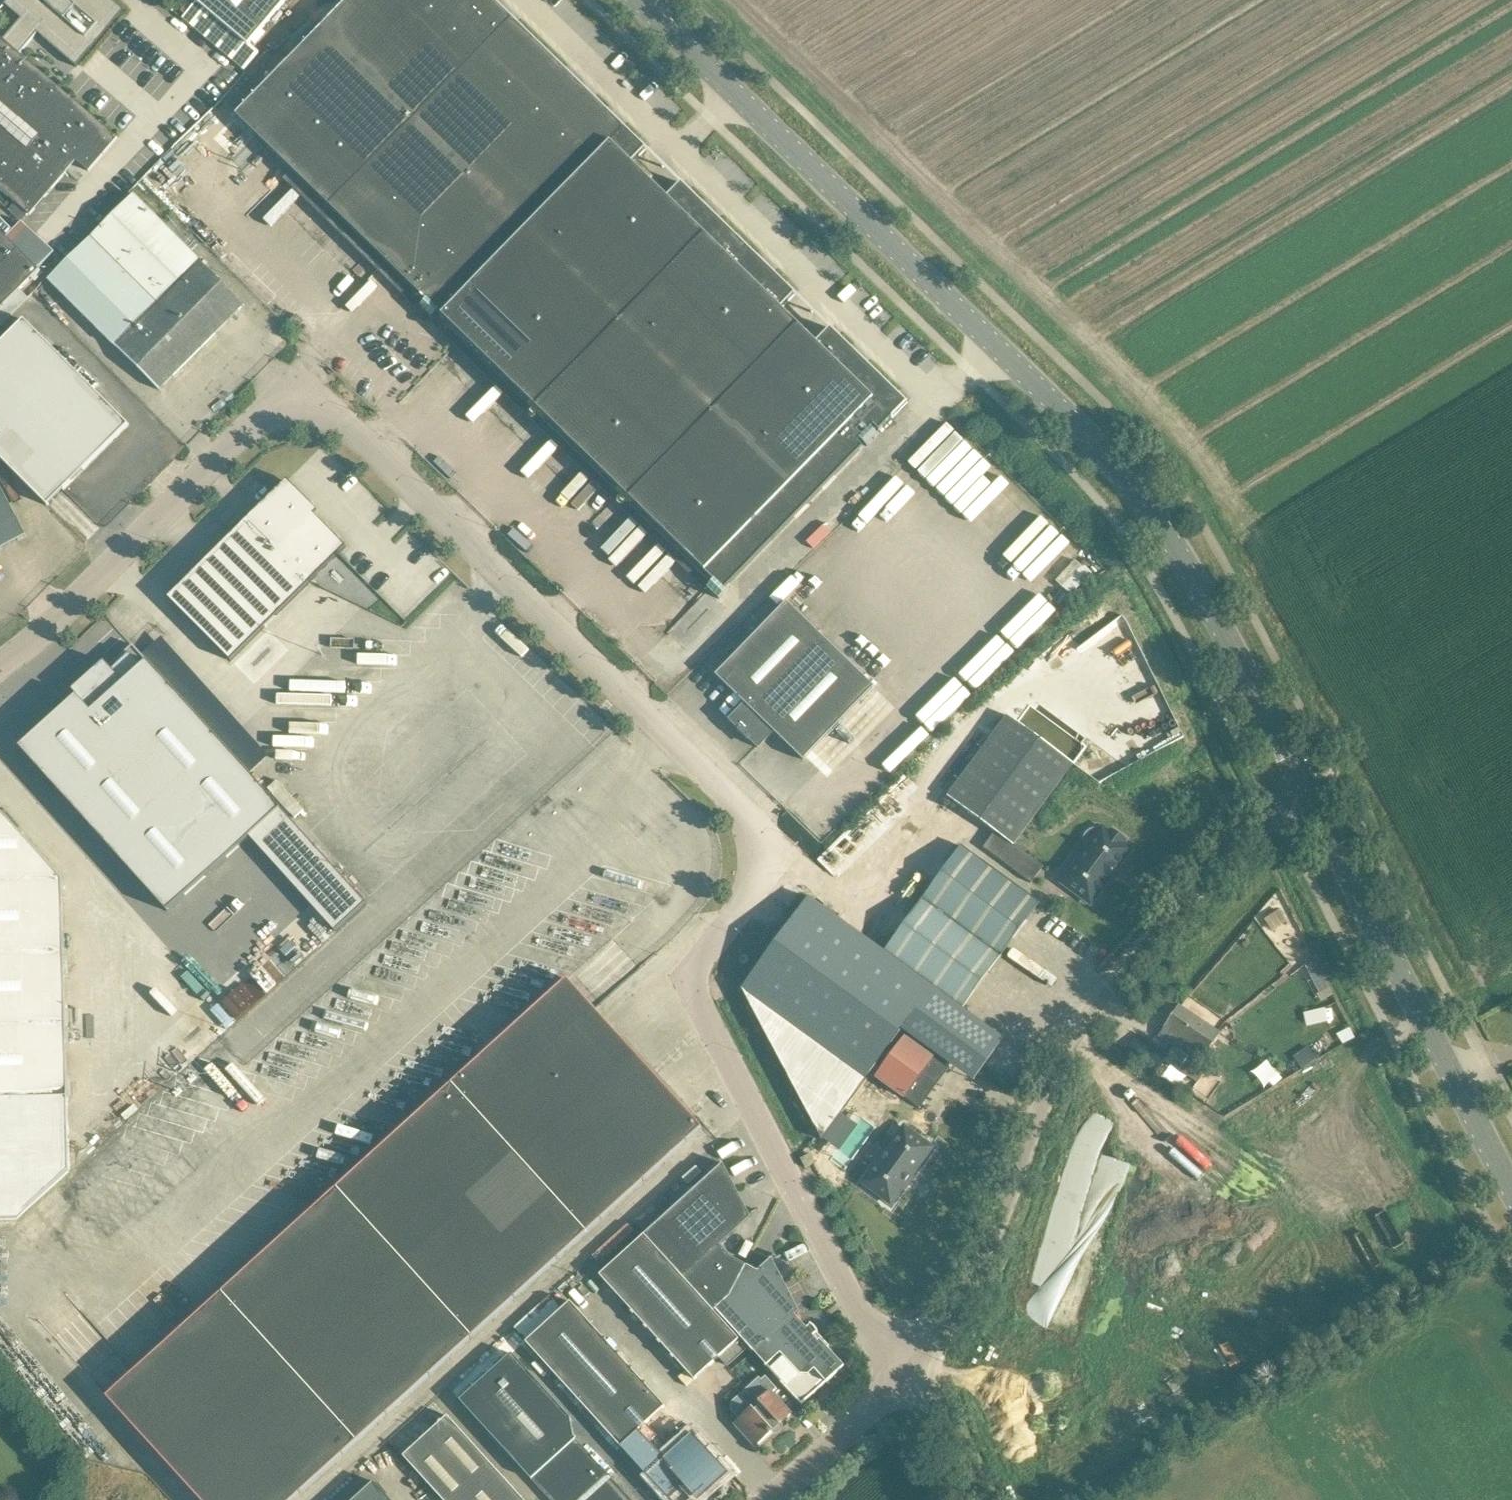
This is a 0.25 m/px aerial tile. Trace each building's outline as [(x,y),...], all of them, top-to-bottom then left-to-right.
[(14,200),(29,214),(30,215),(67,172),(55,161),(65,150),(77,161),(89,171),(118,137),(20,53),(38,33),(77,66),(125,10),(113,0),(8,0),(5,5),(21,18),(3,39),(0,36),(0,189),(14,200)] [(196,1),(182,18),(243,69),(259,52),(250,44),(287,0),(195,0),(196,1)] [(626,128),(587,90),(582,95),(566,79),(571,74),(494,0),(493,0),(489,4),(485,0),(348,0),(236,115),(427,301),(422,306),(433,317),(438,312),(724,590),(864,447),(859,442),(874,426),(880,431),(907,402),(831,328),(817,343),(781,308),(796,293),(747,246),(742,251),(726,235),(731,230),(682,183),(668,198),(632,163),(647,148),(626,128)] [(245,304),(231,290),(134,194),(49,279),(146,376),(160,390),(245,304)] [(29,298),(19,289),(40,269),(56,252),(22,222),(14,230),(0,217),(0,328),(29,298)] [(129,425),(25,320),(0,344),(0,429),(2,431),(0,432),(0,458),(48,506),(50,504),(64,490),(113,441),(111,438),(113,435),(116,438),(129,425)] [(911,459),(963,515),(1004,478),(951,422),(911,459)] [(246,645),(346,546),(307,506),(310,503),(287,480),(169,598),(231,660),(246,645)] [(18,518),(0,485),(0,550),(27,536),(18,518)] [(1066,599),(1095,568),(1052,528),(1023,559),(1027,562),(1037,552),(1050,563),(1039,575),(1066,599)] [(875,687),(860,673),(788,602),(717,675),(746,704),(730,720),(739,728),(738,730),(749,740),(750,739),(759,748),(775,731),(804,760),(875,687)] [(281,809),(133,645),(97,677),(100,681),(93,687),(90,684),(20,747),(168,911),(281,809)] [(259,766),(270,756),(184,658),(173,667),(193,689),(187,694),(245,760),(250,756),(259,766)] [(1008,715),(948,796),(1014,845),(1074,764),(1008,715)] [(824,839),(865,800),(836,771),(796,810),(824,839)] [(16,1219),(70,1171),(68,1097),(63,880),(0,810),(0,1219),(16,1219)] [(1091,902),(1130,849),(1122,843),(1125,839),(1114,831),(1111,835),(1103,829),(1064,882),(1091,902)] [(1040,903),(962,846),(885,950),(948,996),(964,1007),(1040,903)] [(743,988),(742,989),(823,1139),(904,1028),(980,1083),(1010,1041),(964,1007),(948,996),(885,950),(884,952),(808,897),(743,988)] [(318,1014),(357,1024),(368,981),(393,988),(397,972),(361,963),(355,985),(343,982),(339,995),(325,991),(318,1014)] [(595,1009),(568,979),(107,1397),(201,1499),(293,1499),(703,1128),(595,1009)] [(1219,1031),(1196,1016),(1179,1005),(1160,1035),(1189,1055),(1180,1070),(1197,1082),(1206,1069),(1198,1063),(1219,1031)] [(1138,1034),(1127,1050),(1158,1071),(1169,1054),(1138,1034)] [(905,1096),(923,1071),(938,1081),(948,1068),(905,1037),(877,1075),(905,1096)] [(932,1147),(905,1127),(864,1183),(891,1203),(932,1147)] [(810,1153),(801,1158),(806,1167),(815,1163),(810,1153)] [(730,1296),(747,1265),(731,1256),(720,1245),(751,1217),(724,1163),(645,1234),(714,1311),(716,1309),(730,1296)] [(740,1339),(714,1311),(645,1234),(600,1275),(695,1379),(740,1339)] [(814,1325),(811,1323),(807,1328),(796,1315),(800,1311),(772,1258),(758,1271),(747,1265),(730,1296),(716,1309),(802,1404),(845,1366),(825,1343),(817,1343),(812,1338),(819,1332),(818,1330),(817,1329),(816,1327),(814,1325)] [(666,1406),(652,1391),(571,1301),(526,1342),(621,1446),(666,1406)] [(575,1437),(571,1417),(512,1353),(461,1400),(531,1477),(551,1499),(632,1499),(624,1491),(575,1437)] [(740,1418),(735,1423),(756,1446),(792,1414),(772,1393),(777,1388),(766,1375),(762,1378),(760,1376),(733,1400),(732,1410),(740,1418)] [(488,1460),(449,1416),(404,1455),(444,1499),(525,1499),(488,1460)] [(374,1481),(354,1499),(391,1499),(374,1481)]
